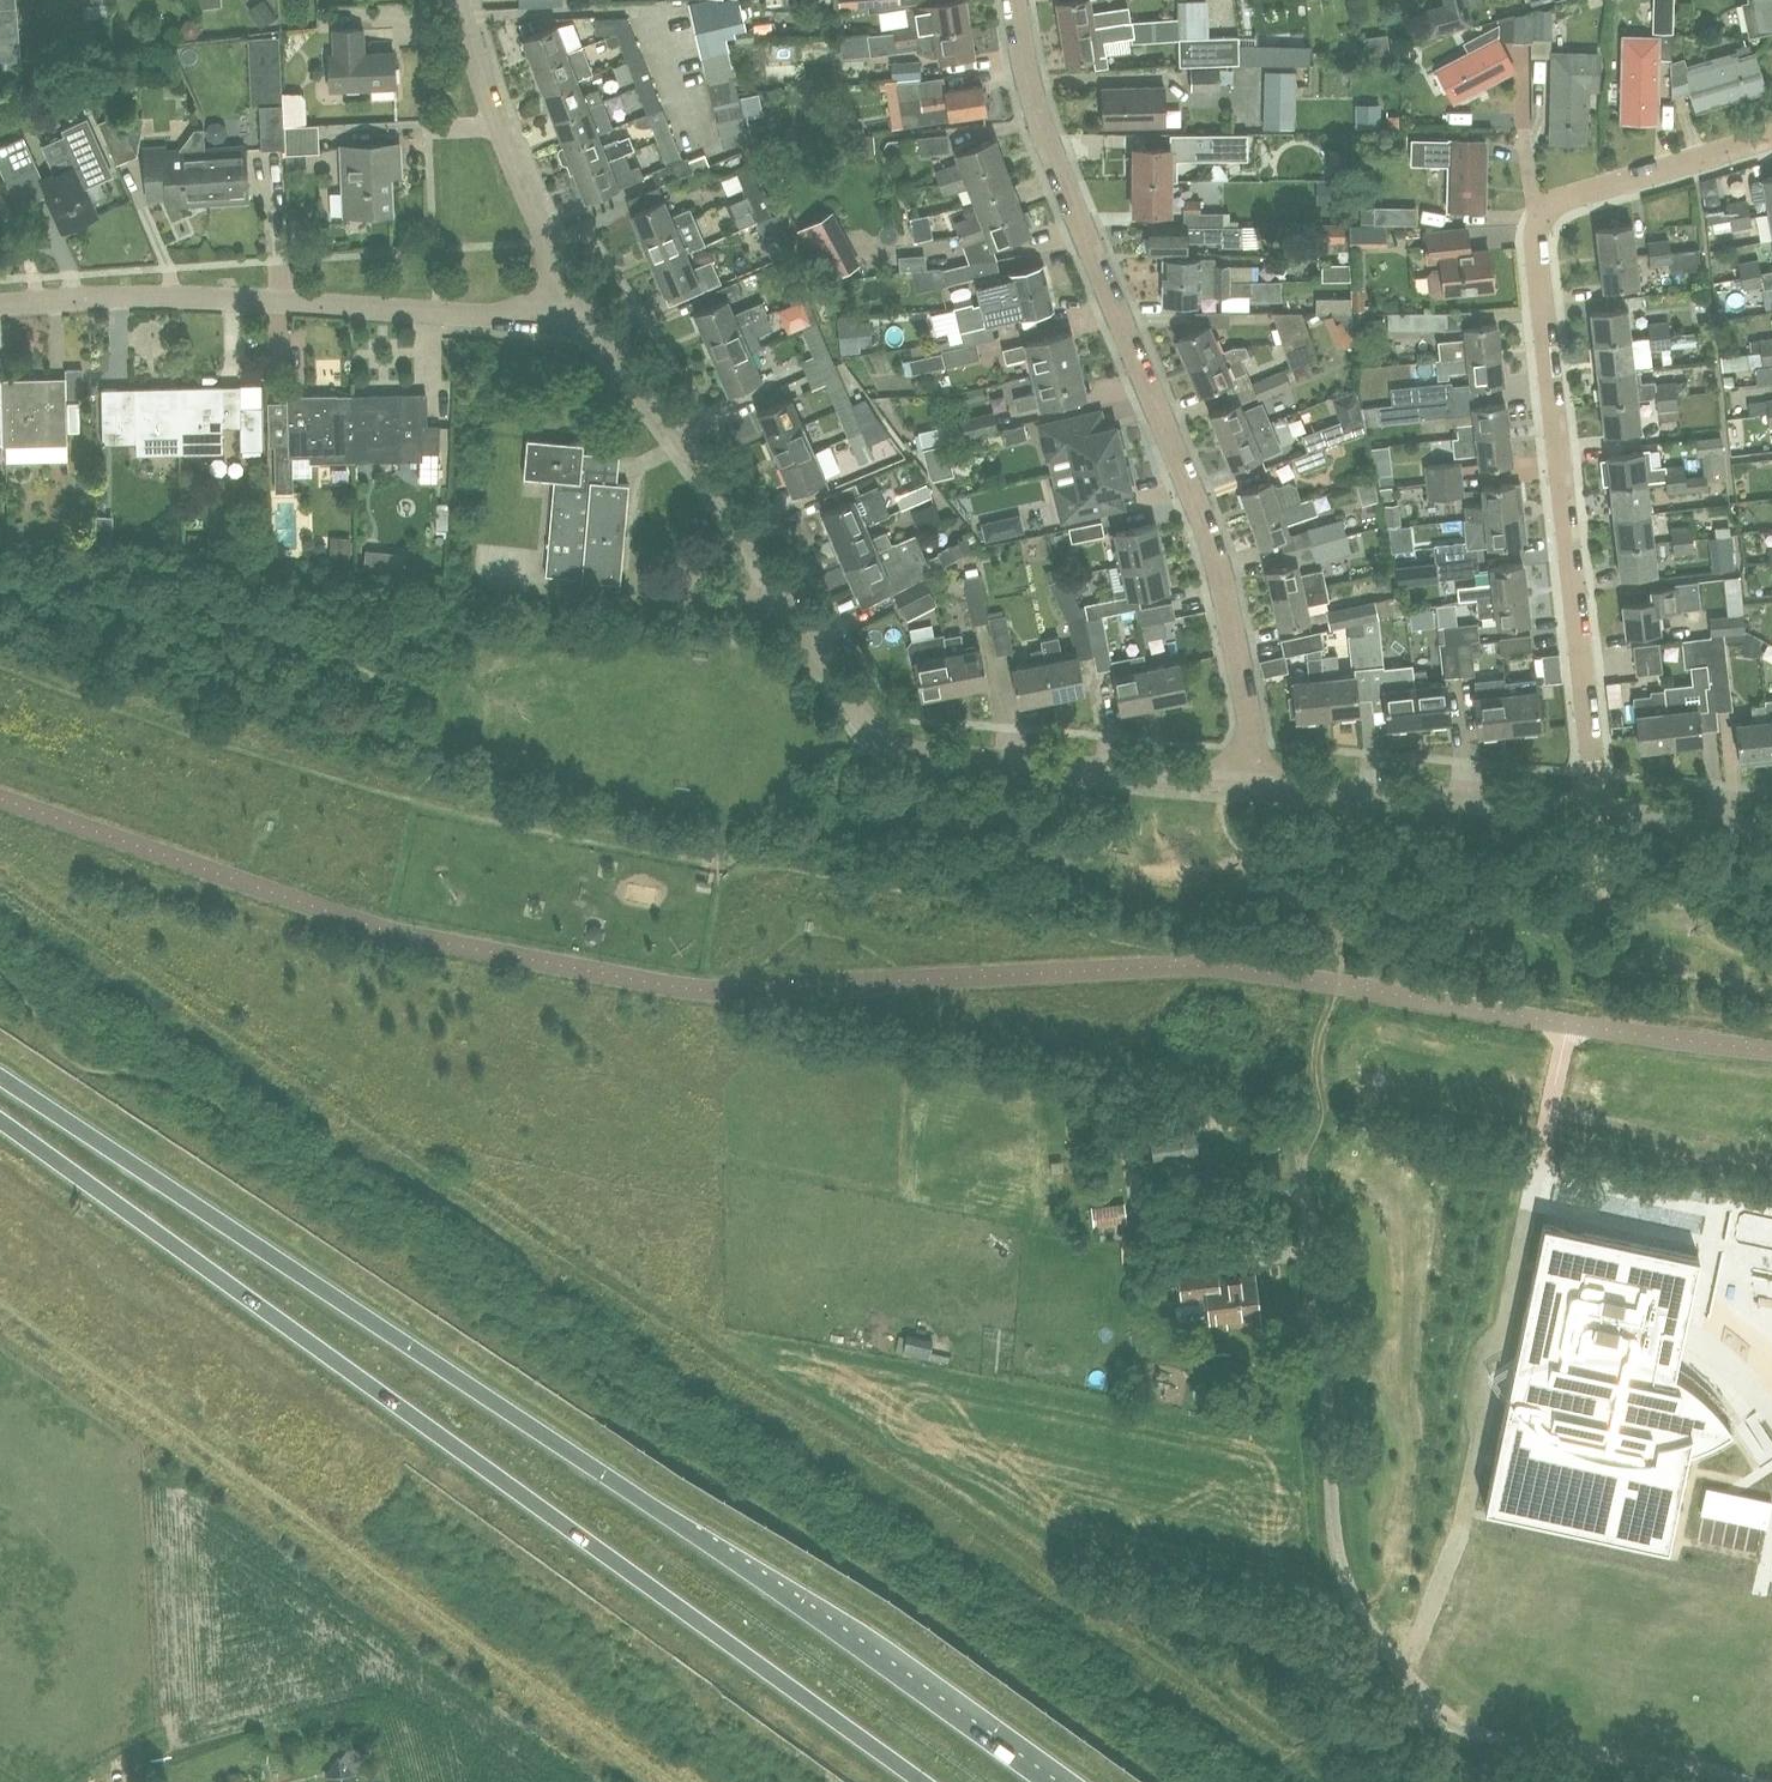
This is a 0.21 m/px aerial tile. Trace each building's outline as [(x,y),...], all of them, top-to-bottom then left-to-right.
[(20,48),(17,8),(16,0),(0,0),(0,49),(20,48)] [(718,11),(716,0),(701,0),(690,3),(693,17),(718,11)] [(970,26),(966,0),(956,0),(931,4),(911,8),(914,24),(893,28),(894,39),(970,26)] [(1133,22),(1133,21),(1131,21),(1128,6),(1090,12),(1089,0),(1070,0),(1057,2),(1061,32),(1093,28),(1106,26),(1125,22),(1133,22)] [(1472,24),(1466,0),(1457,0),(1421,9),(1428,35),(1472,24)] [(1673,0),(1654,0),(1653,32),(1672,33),(1673,0)] [(1757,1),(1743,4),(1750,36),(1771,31),(1771,0),(1757,0),(1757,1)] [(251,13),(261,28),(277,17),(266,2),(251,13)] [(31,24),(30,5),(21,5),(23,24),(31,24)] [(1535,10),(1534,11),(1534,36),(1552,37),(1553,10),(1535,9),(1535,10)] [(696,30),(721,24),(718,11),(693,17),(696,30)] [(1534,36),(1534,11),(1514,17),(1514,43),(1532,43),(1532,57),(1533,57),(1534,36)] [(596,35),(611,34),(631,26),(627,17),(595,19),(596,35)] [(1148,40),(1179,39),(1178,18),(1147,20),(1148,40)] [(187,22),(183,27),(184,33),(190,37),(196,36),(200,31),(199,25),(194,21),(187,22)] [(524,36),(534,31),(530,22),(520,26),(524,36)] [(1066,62),(1094,58),(1096,69),(1109,68),(1106,55),(1104,42),(1135,37),(1133,22),(1125,22),(1106,26),(1093,28),(1061,32),(1066,62)] [(1426,36),(1424,22),(1410,25),(1412,38),(1426,36)] [(532,64),(567,51),(556,23),(534,31),(524,36),(521,37),(532,64)] [(573,25),(577,48),(589,46),(586,23),(573,25)] [(699,43),(724,37),(721,24),(696,30),(699,43)] [(626,59),(641,53),(631,26),(611,34),(616,34),(616,35),(607,38),(612,50),(614,54),(623,51),(626,59)] [(894,39),(893,31),(868,34),(871,54),(897,51),(917,48),(915,52),(931,58),(937,57),(938,60),(975,54),(970,26),(894,39)] [(1437,69),(1453,101),(1514,70),(1499,41),(1499,26),(1466,43),(1470,52),(1437,69)] [(363,53),(362,28),(335,30),(336,55),(329,55),(331,90),(396,87),(394,52),(363,53)] [(753,41),(753,29),(735,30),(736,42),(753,41)] [(1364,37),(1368,61),(1390,58),(1387,34),(1364,37)] [(282,92),(279,36),(248,38),(248,42),(249,70),(251,105),(260,105),(261,149),(285,147),(283,126),(284,126),(284,125),(284,92),(282,92)] [(1223,37),(1224,64),(1239,64),(1239,39),(1239,36),(1223,37)] [(702,56),(727,51),(724,37),(699,43),(702,56)] [(1224,64),(1223,37),(1209,38),(1209,65),(1224,64)] [(1659,60),(1659,38),(1658,38),(1624,37),(1621,120),(1657,121),(1659,60)] [(1194,38),(1179,39),(1179,40),(1179,66),(1195,66),(1194,38)] [(1209,38),(1194,38),(1195,66),(1209,65),(1209,38)] [(1258,64),(1258,45),(1239,45),(1239,64),(1258,64)] [(1406,64),(1407,50),(1396,49),(1395,63),(1406,64)] [(573,67),(567,51),(532,64),(542,91),(593,72),(588,61),(573,67)] [(705,69),(730,64),(727,51),(702,56),(705,69)] [(1329,65),(1328,51),(1313,52),(1314,65),(1329,65)] [(636,86),(652,80),(641,53),(626,59),(636,86)] [(1597,79),(1598,55),(1572,54),(1572,58),(1553,57),(1550,142),(1585,143),(1587,79),(1597,79)] [(1764,89),(1754,54),(1707,68),(1706,62),(1683,69),(1681,60),(1670,63),(1672,94),(1690,89),(1696,109),(1764,89)] [(892,80),(921,78),(920,61),(891,63),(892,80)] [(708,82),(733,77),(730,64),(705,69),(708,82)] [(1191,91),(1220,91),(1220,84),(1233,84),(1233,70),(1220,70),(1220,69),(1191,70),(1191,91)] [(584,94),(578,79),(593,73),(593,72),(542,91),(553,118),(588,104),(604,98),(599,88),(584,94)] [(711,96),(736,90),(733,77),(708,82),(711,96)] [(898,101),(919,98),(921,110),(946,106),(948,118),(986,112),(981,84),(944,90),(942,77),(917,81),(896,83),(898,101)] [(647,113),(662,107),(652,80),(636,86),(647,113)] [(1103,126),(1165,125),(1181,125),(1181,109),(1164,109),(1164,86),(1102,87),(1103,126)] [(714,109),(739,103),(736,90),(711,96),(714,109)] [(284,125),(299,124),(298,115),(297,92),(284,92),(284,125)] [(553,118),(564,145),(599,132),(612,127),(601,99),(588,104),(553,118)] [(1294,101),(1265,101),(1265,129),(1293,129),(1294,101)] [(717,122),(742,116),(739,103),(714,109),(717,122)] [(662,107),(647,113),(647,114),(652,126),(657,140),(672,134),(662,107)] [(116,164),(138,155),(120,114),(98,123),(116,164)] [(720,134),(744,129),(742,116),(717,122),(720,134)] [(1399,117),(1388,117),(1388,131),(1399,131),(1399,117)] [(112,174),(87,119),(64,129),(73,149),(56,157),(62,171),(42,179),(40,180),(62,230),(63,230),(98,214),(85,186),(112,174)] [(307,125),(307,124),(299,124),(284,125),(284,126),(285,126),(286,154),(285,154),(286,169),(299,168),(299,153),(320,152),(318,124),(307,125)] [(723,148),(748,142),(744,129),(720,134),(723,148)] [(603,143),(599,132),(564,145),(564,147),(561,148),(559,152),(563,162),(567,163),(570,162),(574,172),(609,158),(634,148),(628,135),(618,139),(618,137),(603,143)] [(682,159),(681,158),(672,134),(657,140),(667,165),(653,171),(658,186),(693,171),(694,172),(710,166),(705,154),(689,160),(688,157),(682,159)] [(920,155),(949,151),(947,134),(918,138),(920,155)] [(1252,160),(1254,135),(1240,134),(1239,159),(1252,160)] [(978,146),(974,138),(954,147),(956,154),(957,153),(961,162),(936,172),(940,182),(965,173),(966,175),(1004,161),(995,139),(978,146)] [(1412,164),(1442,165),(1448,165),(1448,210),(1484,210),(1485,141),(1442,140),(1412,140),(1412,164)] [(346,215),(392,213),(389,166),(399,166),(398,143),(342,146),(346,215)] [(208,202),(248,199),(244,145),(204,148),(208,202)] [(165,152),(165,151),(165,147),(144,149),(147,191),(159,190),(159,187),(166,187),(168,205),(208,202),(204,148),(203,149),(203,157),(185,158),(184,151),(165,152)] [(1135,179),(1170,179),(1170,148),(1135,148),(1135,179)] [(615,174),(609,158),(574,172),(585,200),(619,186),(620,187),(644,178),(638,165),(615,174)] [(1013,185),(1004,161),(966,175),(965,173),(940,182),(945,195),(969,186),(975,200),(1013,185)] [(745,195),(760,189),(748,163),(734,169),(745,195)] [(1771,208),(1771,176),(1762,178),(1768,208),(1771,208)] [(1169,213),(1170,179),(1135,179),(1134,212),(1169,213)] [(1318,204),(1342,203),(1341,181),(1317,182),(1318,204)] [(960,235),(985,226),(984,224),(1023,210),(1013,185),(975,200),(980,214),(956,223),(960,235)] [(757,223),(771,217),(760,189),(745,195),(752,211),(735,218),(740,229),(756,222),(757,223)] [(673,215),(665,197),(630,212),(642,239),(694,217),(690,208),(673,215)] [(1727,204),(1729,217),(1749,212),(1746,198),(1727,203),(1727,204)] [(1200,212),(1200,199),(1184,200),(1184,225),(1224,225),(1223,212),(1200,212)] [(1727,204),(1727,203),(1704,208),(1707,221),(1729,217),(1727,204)] [(1024,212),(1023,210),(984,224),(985,226),(960,235),(965,246),(963,247),(966,256),(1031,231),(1030,228),(1034,226),(1028,210),(1024,212)] [(824,284),(860,265),(832,212),(796,230),(824,284)] [(1729,217),(1732,230),(1752,226),(1749,212),(1729,217)] [(779,214),(771,217),(757,223),(765,242),(787,233),(779,214)] [(653,266),(688,252),(688,251),(705,244),(695,218),(694,217),(642,239),(653,266)] [(1345,242),(1345,224),(1314,224),(1314,242),(1335,243),(1345,242)] [(1599,258),(1635,254),(1632,224),(1596,228),(1599,258)] [(1186,241),(1222,241),(1222,246),(1242,246),(1241,225),(1224,225),(1184,225),(1184,226),(1181,226),(1181,227),(1148,227),(1148,253),(1187,252),(1186,241)] [(1459,254),(1456,229),(1423,232),(1426,262),(1440,260),(1441,267),(1432,269),(1427,275),(1428,292),(1435,298),(1445,297),(1445,293),(1491,288),(1487,250),(1470,252),(1459,254)] [(1649,253),(1671,251),(1669,238),(1648,241),(1649,253)] [(1671,251),(1649,253),(1651,265),(1670,263),(1671,272),(1701,269),(1700,264),(1698,247),(1671,251)] [(712,260),(695,267),(688,252),(653,266),(665,293),(688,284),(692,294),(705,288),(721,281),(716,268),(712,260)] [(1603,289),(1639,284),(1635,254),(1599,258),(1603,289)] [(977,277),(973,262),(997,259),(996,257),(968,261),(968,262),(944,268),(944,269),(938,267),(912,270),(917,292),(977,277)] [(1741,276),(1761,272),(1758,258),(1738,262),(1741,276)] [(1163,259),(1162,280),(1232,281),(1232,279),(1232,266),(1215,266),(1215,259),(1199,259),(1163,259)] [(1049,287),(1044,265),(1010,273),(995,276),(998,286),(981,290),(984,302),(1049,287)] [(1349,282),(1349,265),(1321,265),(1321,282),(1349,282)] [(791,302),(806,295),(795,269),(780,276),(791,302)] [(1761,272),(1741,276),(1743,290),(1763,285),(1764,289),(1771,287),(1771,270),(1761,272)] [(736,311),(730,297),(743,292),(737,280),(707,293),(712,304),(695,312),(706,338),(741,323),(768,312),(763,300),(736,311)] [(1232,281),(1162,280),(1162,303),(1199,303),(1199,296),(1232,296),(1252,295),(1252,281),(1232,281)] [(1365,310),(1366,289),(1362,289),(1362,286),(1354,286),(1354,290),(1351,290),(1351,298),(1350,298),(1351,310),(1365,310)] [(955,308),(960,331),(991,323),(1007,319),(1020,316),(1054,308),(1049,287),(984,302),(981,302),(982,304),(973,306),(972,304),(955,308)] [(802,328),(817,321),(806,295),(791,302),(802,328)] [(1342,313),(1351,313),(1351,310),(1350,298),(1316,298),(1316,313),(1325,313),(1338,313),(1342,313)] [(1594,341),(1631,337),(1628,306),(1591,310),(1594,341)] [(1175,338),(1187,365),(1219,352),(1218,352),(1208,326),(1215,326),(1215,311),(1196,312),(1196,325),(1204,326),(1175,338)] [(1282,342),(1309,334),(1302,312),(1273,312),(1282,342)] [(1347,324),(1342,313),(1338,313),(1325,313),(1332,330),(1347,324)] [(1446,330),(1446,313),(1388,313),(1388,330),(1446,330)] [(873,346),(870,320),(857,322),(857,317),(837,319),(841,354),(860,352),(860,347),(873,346)] [(706,338),(717,364),(752,349),(762,345),(750,319),(741,323),(706,338)] [(1649,335),(1670,333),(1669,332),(1668,321),(1668,320),(1648,322),(1649,335)] [(807,376),(835,364),(817,321),(802,328),(813,355),(801,361),(807,376)] [(995,339),(991,323),(960,331),(959,331),(963,346),(995,339)] [(1440,360),(1499,353),(1496,323),(1464,326),(1465,338),(1438,341),(1440,360)] [(1710,330),(1698,332),(1700,343),(1711,341),(1712,341),(1710,330)] [(1079,364),(1071,332),(1003,348),(1007,363),(1030,358),(1034,375),(1079,364)] [(1651,350),(1671,348),(1670,333),(1649,335),(1651,350)] [(1304,363),(1316,358),(1309,334),(1282,342),(1291,368),(1292,368),(1304,363)] [(1634,369),(1639,368),(1653,367),(1651,350),(1649,335),(1631,337),(1594,341),(1597,371),(1634,368),(1634,369)] [(1771,351),(1771,337),(1760,338),(1760,340),(1761,352),(1771,351)] [(1753,353),(1761,352),(1760,340),(1751,341),(1753,353)] [(946,367),(981,359),(977,343),(964,347),(943,352),(943,353),(946,366),(946,367)] [(1198,393),(1230,379),(1229,378),(1244,372),(1239,359),(1248,355),(1244,345),(1232,346),(1218,352),(1219,352),(1187,365),(1198,393)] [(730,392),(764,377),(752,349),(717,364),(730,392)] [(1761,352),(1763,366),(1771,365),(1771,351),(1761,352)] [(1756,367),(1763,366),(1761,352),(1753,353),(1720,356),(1722,370),(1756,367)] [(1499,353),(1440,360),(1436,360),(1438,378),(1449,377),(1448,372),(1469,369),(1470,384),(1471,386),(1502,383),(1499,353)] [(931,355),(909,360),(913,373),(934,369),(931,355)] [(1304,363),(1292,368),(1297,379),(1308,374),(1304,363)] [(852,404),(835,364),(807,376),(812,389),(825,383),(836,410),(852,404)] [(1018,412),(1086,395),(1079,364),(1034,375),(1039,393),(1015,398),(1018,412)] [(1634,369),(1634,368),(1597,371),(1601,402),(1656,396),(1695,392),(1694,383),(1687,380),(1675,382),(1675,381),(1655,383),(1654,381),(1641,383),(1639,368),(1634,369)] [(1284,370),(1252,383),(1252,384),(1257,396),(1258,400),(1291,386),(1284,370)] [(1735,387),(1734,376),(1725,377),(1726,388),(1735,387)] [(4,378),(6,444),(6,461),(68,460),(68,443),(67,431),(80,431),(79,402),(67,402),(66,377),(4,378)] [(1393,406),(1444,400),(1453,399),(1452,386),(1451,382),(1410,386),(1393,388),(1390,388),(1393,405),(1393,406)] [(240,384),(178,386),(180,453),(224,451),(223,426),(240,426),(241,450),(263,449),(262,407),(240,407),(240,386),(240,384)] [(180,453),(178,386),(135,388),(135,413),(117,413),(116,388),(101,389),(102,431),(136,430),(136,444),(137,454),(180,453)] [(1697,402),(1695,392),(1656,396),(1656,398),(1658,412),(1678,409),(1678,408),(1690,406),(1697,402)] [(398,459),(420,459),(419,482),(424,482),(439,482),(440,425),(424,424),(423,412),(426,412),(426,393),(353,395),(354,460),(398,459)] [(312,460),(354,460),(353,395),(290,396),(290,412),(288,412),(288,423),(290,423),(291,442),(276,443),(277,490),(293,490),(293,455),(312,454),(312,460)] [(769,439),(804,424),(792,397),(757,412),(769,439)] [(1638,399),(1637,398),(1601,402),(1604,433),(1641,429),(1638,399)] [(1771,413),(1771,399),(1767,399),(1767,400),(1751,402),(1753,414),(1768,412),(1768,414),(1771,413)] [(1446,417),(1444,400),(1393,406),(1393,405),(1378,406),(1380,423),(1380,424),(1446,417)] [(1219,441),(1267,421),(1262,408),(1244,415),(1239,404),(1238,401),(1233,403),(1208,414),(1219,441)] [(847,436),(863,429),(852,404),(836,410),(847,436)] [(1458,438),(1507,433),(1504,404),(1473,407),(1474,423),(1457,424),(1456,424),(1458,438)] [(962,437),(997,429),(993,412),(958,421),(962,437)] [(1095,431),(1091,428),(1088,414),(1040,425),(1047,455),(1070,449),(1075,468),(1123,457),(1120,448),(1126,447),(1121,429),(1116,430),(1115,426),(1095,431)] [(1731,446),(1746,444),(1743,417),(1728,419),(1731,446)] [(1328,447),(1356,437),(1367,433),(1364,418),(1350,422),(1350,420),(1322,430),(1328,447)] [(1231,468),(1279,448),(1267,421),(1219,441),(1231,468)] [(1671,438),(1703,432),(1700,421),(1669,427),(1671,438)] [(780,464),(815,450),(804,424),(769,439),(765,441),(772,458),(776,456),(780,464)] [(1009,442),(1025,439),(1022,425),(1006,429),(1009,442)] [(859,464),(875,458),(863,429),(847,436),(859,464)] [(1511,463),(1507,433),(1458,438),(1452,439),(1454,456),(1478,454),(1479,466),(1511,463)] [(1698,455),(1723,452),(1721,436),(1697,439),(1698,455)] [(623,483),(617,483),(611,482),(591,480),(593,465),(613,467),(618,467),(619,456),(584,453),(585,444),(528,438),(524,477),(555,479),(548,556),(546,575),(620,582),(623,545),(629,484),(623,483)] [(927,462),(948,457),(945,443),(924,448),(927,462)] [(1302,473),(1325,465),(1328,458),(1325,448),(1293,458),(1297,471),(1302,473)] [(792,493),(827,478),(815,450),(780,464),(792,493)] [(1646,481),(1643,450),(1606,454),(1608,466),(1602,467),(1604,482),(1609,482),(1610,485),(1646,481)] [(1125,466),(1123,457),(1075,468),(1079,487),(1056,493),(1063,522),(1110,511),(1107,497),(1109,493),(1130,488),(1129,484),(1134,483),(1130,465),(1125,466)] [(1426,482),(1463,478),(1461,462),(1424,466),(1426,482)] [(1666,479),(1686,477),(1685,464),(1664,465),(1666,479)] [(617,478),(618,473),(618,467),(613,467),(593,465),(591,480),(611,482),(617,483),(617,478)] [(1378,475),(1380,487),(1394,485),(1393,473),(1378,475)] [(1667,494),(1708,489),(1706,475),(1686,477),(1666,479),(1667,494)] [(1428,499),(1464,495),(1463,478),(1426,482),(1428,499)] [(1278,487),(1271,484),(1270,480),(1240,491),(1249,518),(1301,501),(1295,487),(1289,483),(1278,487)] [(1613,516),(1650,512),(1646,481),(1610,485),(1613,516)] [(878,485),(860,493),(855,483),(824,496),(829,508),(822,512),(833,538),(879,518),(879,519),(890,514),(878,485)] [(927,483),(917,488),(922,500),(932,496),(927,483)] [(1522,502),(1520,484),(1513,485),(1513,484),(1482,488),(1483,503),(1464,505),(1466,519),(1471,518),(1471,519),(1516,514),(1515,503),(1522,502)] [(1301,502),(1301,501),(1249,518),(1259,547),(1280,540),(1289,537),(1289,535),(1285,524),(1317,513),(1312,498),(1301,502)] [(918,532),(942,522),(935,502),(910,512),(918,532)] [(437,529),(448,530),(449,510),(449,503),(438,503),(437,529)] [(1402,524),(1399,503),(1384,505),(1386,526),(1402,524)] [(1616,546),(1653,542),(1650,512),(1613,516),(1616,546)] [(1463,519),(1466,542),(1468,542),(1469,545),(1476,544),(1477,546),(1488,545),(1488,547),(1520,543),(1519,542),(1527,542),(1525,527),(1518,528),(1516,514),(1471,519),(1471,518),(1466,519),(1463,519)] [(1004,534),(1000,517),(981,521),(985,538),(1004,534)] [(873,537),(868,524),(879,519),(879,518),(833,538),(844,565),(917,534),(917,532),(893,543),(888,531),(873,537)] [(25,519),(13,519),(13,534),(25,534),(25,519)] [(1311,544),(1346,535),(1342,519),(1307,528),(1311,544)] [(1071,542),(1105,535),(1102,521),(1069,528),(1071,542)] [(1123,564),(1161,557),(1155,525),(1116,532),(1123,564)] [(1672,540),(1692,538),(1691,525),(1671,527),(1672,540)] [(188,551),(202,552),(203,534),(189,533),(188,551)] [(1733,544),(1732,533),(1711,535),(1712,546),(1733,544)] [(893,592),(927,575),(933,572),(934,573),(946,567),(945,565),(958,558),(950,545),(938,552),(939,554),(928,560),(917,534),(844,565),(856,592),(887,579),(893,592)] [(1351,552),(1346,535),(1311,544),(1315,559),(1316,561),(1351,552)] [(1674,555),(1694,552),(1692,538),(1672,540),(1674,555)] [(1469,545),(1468,542),(1466,542),(1434,545),(1436,563),(1478,558),(1476,544),(1469,545)] [(1620,578),(1656,574),(1653,542),(1616,546),(1620,578)] [(1161,557),(1123,564),(1129,596),(1168,589),(1161,557)] [(1438,579),(1472,576),(1472,572),(1479,571),(1478,558),(1436,563),(1438,579)] [(1272,599),(1326,587),(1322,569),(1299,574),(1297,563),(1296,562),(1286,564),(1265,569),(1272,599)] [(1458,601),(1476,599),(1525,594),(1522,564),(1491,567),(1492,583),(1457,587),(1458,601)] [(1046,573),(1050,582),(1065,576),(1061,566),(1046,573)] [(988,613),(980,574),(963,578),(972,625),(989,621),(990,621),(988,612),(988,613)] [(935,590),(927,575),(893,592),(901,607),(904,614),(935,599),(931,591),(935,590)] [(1068,581),(1074,594),(1087,588),(1081,575),(1068,581)] [(1065,576),(1050,582),(1049,583),(1068,622),(1083,614),(1074,594),(1068,581),(1065,576)] [(1627,634),(1659,630),(1656,612),(1701,607),(1698,581),(1676,583),(1677,587),(1651,590),(1652,600),(1624,603),(1627,634)] [(1278,628),(1309,621),(1306,605),(1329,600),(1326,587),(1272,599),(1278,628)] [(1478,618),(1496,616),(1497,627),(1528,623),(1525,594),(1476,599),(1477,613),(1478,618)] [(1388,615),(1385,599),(1375,601),(1375,600),(1326,611),(1330,629),(1378,618),(1388,615)] [(1176,618),(1172,602),(1141,608),(1136,609),(1139,626),(1176,618)] [(1004,615),(1002,609),(988,612),(990,621),(989,621),(996,655),(1013,652),(1006,615),(1004,615)] [(1711,636),(1724,635),(1724,634),(1744,632),(1745,632),(1744,613),(1709,617),(1711,635),(1711,636)] [(1094,656),(1110,653),(1103,616),(1086,620),(1094,656)] [(1439,645),(1455,643),(1470,641),(1480,640),(1478,623),(1442,627),(1443,627),(1437,628),(1439,645)] [(1320,632),(1291,639),(1281,641),(1285,656),(1294,654),(1324,648),(1320,632)] [(1759,639),(1745,632),(1744,632),(1744,642),(1743,654),(1758,655),(1759,639)] [(1383,669),(1383,666),(1380,633),(1364,634),(1368,668),(1369,683),(1383,681),(1388,726),(1419,723),(1413,671),(1412,666),(1383,669)] [(966,650),(963,634),(946,637),(946,635),(944,635),(956,691),(988,684),(981,647),(966,650)] [(1352,670),(1368,668),(1364,634),(1348,636),(1352,670)] [(956,691),(944,635),(913,641),(910,646),(914,662),(916,662),(922,697),(926,696),(927,700),(942,697),(941,694),(956,691)] [(1501,655),(1533,651),(1530,635),(1499,638),(1501,655)] [(1724,635),(1711,636),(1709,636),(1714,688),(1730,686),(1724,635)] [(1040,640),(1042,648),(1043,648),(1053,698),(1086,691),(1078,654),(1063,657),(1058,636),(1040,640)] [(1699,690),(1714,688),(1709,636),(1693,639),(1698,684),(1699,690)] [(1459,675),(1474,673),(1470,641),(1455,643),(1459,675)] [(1443,677),(1459,675),(1455,643),(1439,645),(1443,677)] [(1636,675),(1659,673),(1662,673),(1659,643),(1657,643),(1633,646),(1636,675)] [(1020,704),(1053,698),(1043,648),(1042,648),(1030,650),(1033,663),(1013,667),(1020,704)] [(1339,676),(1336,655),(1322,656),(1328,715),(1358,712),(1354,674),(1339,676)] [(1328,715),(1322,656),(1306,658),(1309,680),(1293,681),(1294,697),(1288,698),(1290,717),(1296,716),(1297,720),(1300,719),(1301,725),(1318,723),(1317,716),(1328,715)] [(1154,705),(1186,699),(1178,662),(1147,668),(1154,705)] [(1121,712),(1154,705),(1147,668),(1114,675),(1121,712)] [(1428,684),(1426,669),(1413,671),(1419,723),(1450,719),(1446,682),(1428,684)] [(1478,734),(1509,731),(1505,694),(1507,693),(1505,681),(1505,678),(1475,681),(1477,696),(1474,697),(1478,734)] [(1535,678),(1505,681),(1507,693),(1505,694),(1509,731),(1541,728),(1537,690),(1535,678)] [(1665,690),(1671,744),(1702,740),(1699,710),(1709,709),(1706,689),(1699,690),(1698,684),(1685,685),(1664,688),(1665,690)] [(1640,748),(1671,744),(1665,690),(1652,691),(1652,695),(1634,697),(1640,748)] [(1741,764),(1771,761),(1765,705),(1751,706),(1753,721),(1736,723),(1741,764)] [(1158,1185),(1181,1181),(1179,1166),(1197,1163),(1190,1121),(1149,1128),(1158,1185)] [(1093,1225),(1127,1220),(1124,1202),(1090,1207),(1093,1225)] [(1492,1466),(1484,1505),(1487,1506),(1515,1512),(1524,1514),(1529,1515),(1543,1518),(1550,1520),(1562,1522),(1589,1528),(1597,1530),(1625,1535),(1636,1538),(1660,1543),(1667,1544),(1668,1539),(1674,1513),(1676,1502),(1678,1494),(1679,1489),(1681,1478),(1687,1449),(1697,1446),(1705,1442),(1714,1438),(1723,1433),(1731,1428),(1723,1417),(1715,1407),(1706,1397),(1696,1388),(1685,1380),(1674,1372),(1677,1357),(1679,1345),(1685,1319),(1698,1256),(1697,1256),(1694,1256),(1547,1224),(1544,1223),(1535,1263),(1533,1272),(1515,1360),(1513,1369),(1507,1394),(1505,1403),(1494,1457),(1492,1466)] [(1214,1261),(1178,1266),(1182,1300),(1207,1296),(1209,1313),(1211,1324),(1227,1322),(1228,1327),(1260,1323),(1254,1276),(1217,1281),(1214,1261)] [(947,1362),(949,1356),(931,1352),(934,1339),(907,1333),(903,1353),(929,1359),(947,1362)] [(1701,1513),(1767,1527),(1771,1501),(1739,1494),(1723,1490),(1706,1487),(1701,1513)] [(341,1756),(359,1769),(367,1759),(350,1746),(341,1756)]
